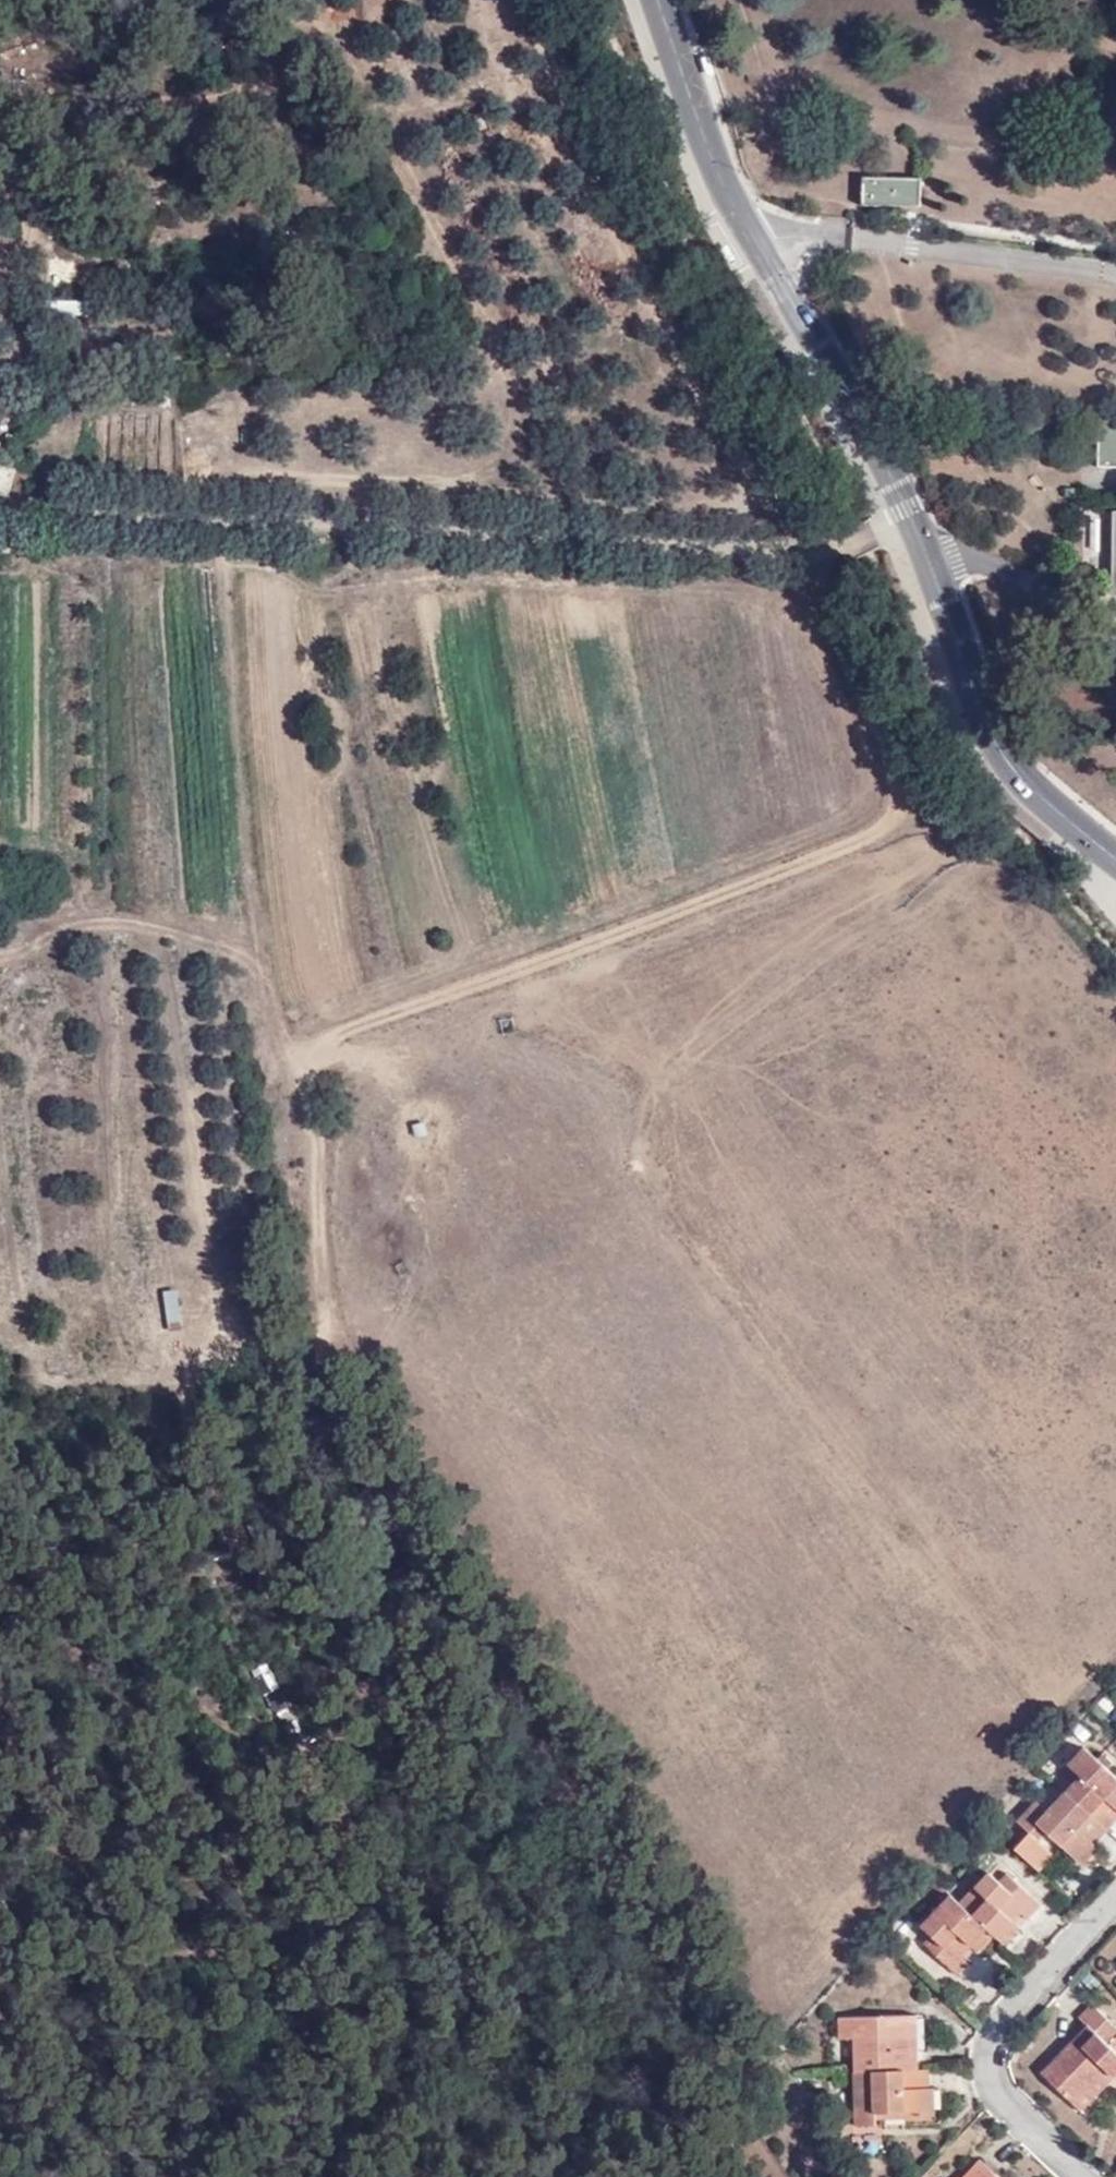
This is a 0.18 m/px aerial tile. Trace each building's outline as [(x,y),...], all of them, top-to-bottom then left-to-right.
[(906,205),(908,175),(862,173),(861,202),(906,205)] [(1093,466),(1115,466),(1115,419),(1094,418),(1093,466)] [(17,467),(0,462),(0,490),(11,492),(17,467)] [(1108,509),(1107,551),(1111,551),(1110,589),(1115,589),(1115,509),(1108,509)] [(163,1291),(168,1324),(181,1322),(175,1289),(163,1291)] [(1085,1747),(1069,1765),(1080,1775),(1066,1792),(1107,1830),(1115,1820),(1115,1776),(1085,1747)] [(1107,1830),(1066,1792),(1048,1811),(1039,1802),(1020,1824),(1023,1827),(1030,1833),(1015,1849),(1039,1870),(1054,1855),(1038,1839),(1046,1831),(1079,1861),(1094,1843),(1107,1830)] [(1094,1843),(1079,1861),(1083,1865),(1099,1848),(1094,1843)] [(1041,1905),(1008,1873),(999,1881),(989,1872),(960,1902),(988,1929),(994,1934),(998,1938),(1014,1921),(1006,1915),(1015,1906),(1021,1913),(1028,1919),(1041,1905)] [(960,1902),(950,1894),(921,1926),(931,1935),(923,1944),(958,1975),(971,1961),(965,1955),(958,1949),(965,1941),(972,1947),(988,1929),(960,1902)] [(1004,1943),(1019,1927),(1014,1921),(998,1938),(1004,1943)] [(978,1953),(994,1934),(988,1929),(972,1947),(978,1953)] [(1091,2003),(1078,2016),(1087,2025),(1042,2072),(1072,2101),(1104,2068),(1115,2077),(1115,2079),(1115,2027),(1091,2003)] [(919,2069),(918,2047),(907,2047),(907,2016),(838,2018),(839,2039),(853,2038),(854,2071),(919,2069)] [(918,2047),(917,2016),(907,2016),(907,2047),(918,2047)] [(931,2111),(930,2087),(930,2068),(919,2069),(854,2071),(852,2071),(855,2126),(875,2125),(875,2114),(931,2111)] [(1082,2111),(1115,2077),(1104,2068),(1072,2101),(1082,2111)] [(980,2159),(964,2176),(999,2176),(980,2159)]
